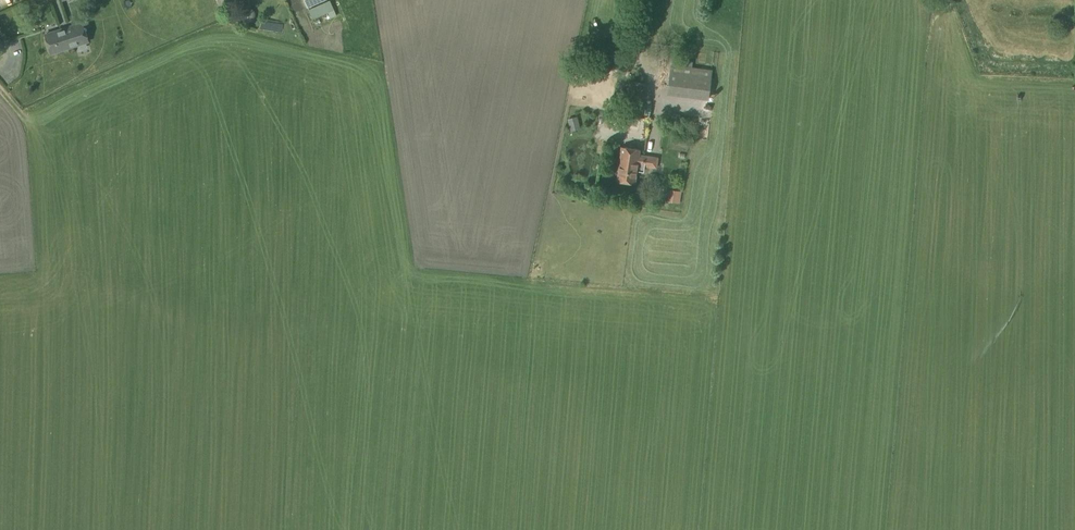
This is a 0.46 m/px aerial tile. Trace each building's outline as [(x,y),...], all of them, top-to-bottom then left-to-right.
[(87,46),(86,43),(90,42),(83,22),(45,34),(51,54),(78,45),(79,48),(81,49),(85,48),(87,46)] [(710,97),(713,71),(675,66),(674,78),(669,77),(667,91),(710,97)] [(640,163),(641,154),(640,154),(641,150),(621,147),(619,160),(640,163)] [(640,163),(619,160),(616,181),(635,184),(637,170),(644,171),(644,166),(657,168),(658,157),(641,154),(640,163)] [(679,204),(681,191),(670,189),(667,201),(679,204)]
